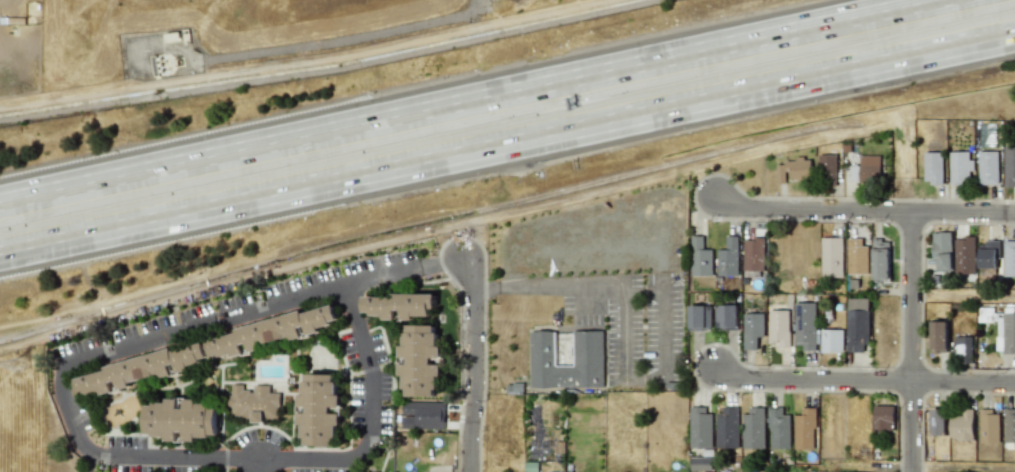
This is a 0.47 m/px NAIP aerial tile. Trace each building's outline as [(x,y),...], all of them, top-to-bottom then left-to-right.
[(1014,187),(1014,147),(1004,147),(1004,187),(1014,187)] [(943,152),(924,153),(924,184),(943,184),(943,152)] [(949,152),(950,184),(970,184),(969,170),(974,170),(973,160),(969,160),(969,152),(949,152)] [(998,185),(998,152),(979,152),(978,184),(998,185)] [(836,154),(819,155),(820,186),(836,186),(836,154)] [(778,184),(788,183),(788,180),(811,179),(810,158),(795,159),(795,162),(777,163),(778,184)] [(933,232),(934,272),(952,271),(952,232),(933,232)] [(712,249),(704,249),(704,236),(690,236),(691,275),(712,275),(712,249)] [(738,236),(726,236),(726,249),(717,250),(717,276),(738,276),(738,236)] [(821,277),(843,277),(843,237),(821,238),(821,277)] [(975,237),(955,237),(955,274),(975,274),(975,237)] [(743,271),(764,272),(765,239),(744,238),(743,271)] [(847,274),(868,274),(869,246),(863,246),(863,238),(847,238),(847,274)] [(890,241),(873,240),(872,281),(889,281),(890,241)] [(1014,276),(1014,241),(1004,241),(1004,276),(1014,276)] [(997,242),(979,242),(980,274),(998,274),(997,242)] [(437,294),(393,294),(393,297),(364,296),(364,315),(384,315),(384,319),(396,320),(396,310),(403,310),(403,320),(413,320),(413,316),(431,316),(431,309),(437,309),(437,294)] [(847,352),(864,352),(864,345),(869,345),(869,299),(846,299),(847,352)] [(817,351),(816,303),(795,303),(795,345),(803,345),(803,351),(817,351)] [(711,305),(689,305),(689,330),(711,330),(711,305)] [(715,305),(715,330),(737,329),(737,305),(715,305)] [(207,334),(212,361),(243,355),(241,345),(249,343),(250,349),(291,340),(303,338),(300,327),(307,326),(309,335),(320,333),(319,326),(338,322),(335,308),(207,334)] [(790,347),(789,310),(768,310),(769,343),(778,343),(779,348),(790,347)] [(744,313),(743,350),(758,350),(758,337),(763,337),(764,314),(744,313)] [(947,352),(947,321),(931,321),(931,352),(947,352)] [(405,397),(437,397),(437,376),(442,376),(442,365),(433,365),(432,358),(439,358),(439,325),(405,325),(405,345),(400,345),(400,357),(410,357),(410,364),(400,364),(400,377),(405,377),(405,397)] [(843,330),(821,329),(821,352),(843,352),(843,330)] [(604,387),(603,331),(574,331),(575,367),(553,367),(552,331),(530,331),(531,388),(604,387)] [(973,337),(955,336),(955,363),(972,363),(973,337)] [(211,364),(206,342),(105,365),(107,371),(77,378),(82,399),(113,392),(111,383),(119,381),(120,386),(161,377),(161,378),(176,375),(175,372),(211,364)] [(334,375),(305,374),(304,393),(299,394),(299,406),(309,406),(309,413),(299,413),(299,417),(303,432),(303,433),(306,446),(335,447),(333,439),(337,438),(338,426),(341,425),(341,414),(331,414),(331,408),(342,405),(342,396),(338,396),(338,390),(334,375)] [(280,421),(280,393),(269,393),(269,385),(254,385),(254,391),(244,391),(244,385),(230,384),(230,417),(252,417),(252,420),(280,421)] [(218,403),(197,403),(197,399),(166,399),(166,404),(147,404),(147,436),(167,436),(167,441),(178,441),(178,432),(185,432),(185,439),(218,439),(218,403)] [(444,403),(402,402),(402,429),(444,429),(444,403)] [(894,406),(874,406),(873,431),(893,431),(894,406)] [(712,414),(706,414),(706,407),(690,407),(690,448),(712,448),(712,414)] [(790,415),(783,415),(783,407),(769,407),(769,449),(790,448),(790,415)] [(743,449),(764,449),(764,408),(743,408),(743,449)] [(794,449),(815,449),(815,408),(801,408),(801,415),(794,415),(794,449)] [(738,447),(737,409),(716,409),(716,448),(738,447)] [(932,436),(947,436),(946,409),(931,409),(932,436)] [(973,410),(950,409),(950,439),(973,440),(973,410)] [(1014,443),(1014,410),(1004,410),(1004,443),(1014,443)] [(979,411),(980,443),(999,443),(999,411),(979,411)]
